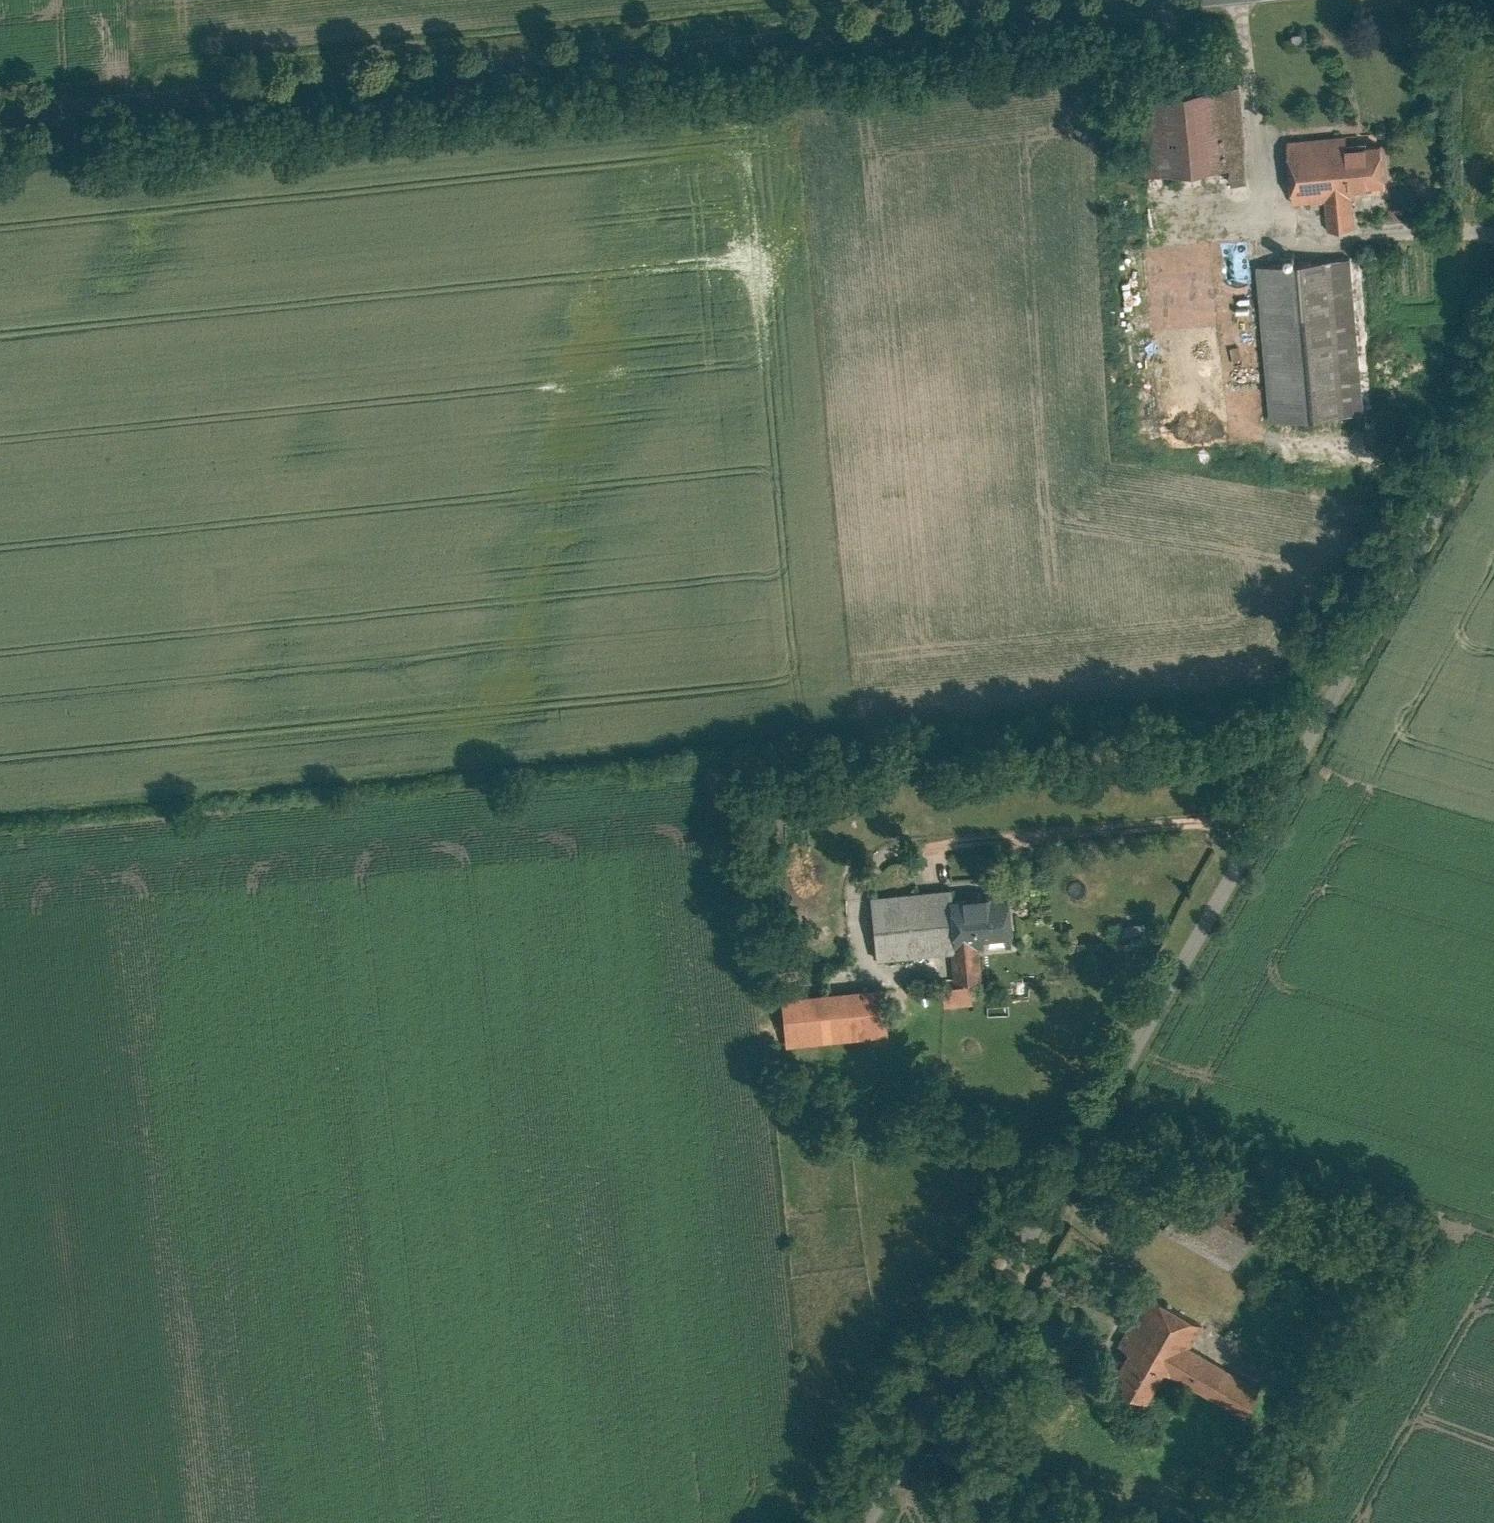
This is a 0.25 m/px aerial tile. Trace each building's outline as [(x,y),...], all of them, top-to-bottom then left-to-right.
[(1231,83),(1146,91),(1153,167),(1238,159),(1231,83)] [(1346,131),(1287,139),(1295,196),(1322,192),(1354,188),(1348,144),(1346,131)] [(1374,140),(1348,144),(1354,188),(1380,184),(1374,140)] [(1354,188),(1322,192),(1326,225),(1358,220),(1354,188)] [(1352,250),(1254,258),(1267,414),(1365,406),(1352,250)] [(948,883),(867,892),(874,956),(948,948),(951,977),(980,973),(977,947),(981,947),(980,935),(987,934),(989,949),(1010,946),(1004,888),(950,894),(948,883)] [(1123,924),(1125,946),(1150,943),(1149,922),(1123,924)] [(779,990),(783,1043),(887,1034),(883,981),(779,990)] [(938,985),(939,1004),(971,1002),(970,983),(938,985)] [(1122,1347),(1104,1378),(1143,1400),(1161,1370),(1230,1409),(1248,1377),(1187,1342),(1199,1322),(1143,1290),(1114,1342),(1122,1347)]
